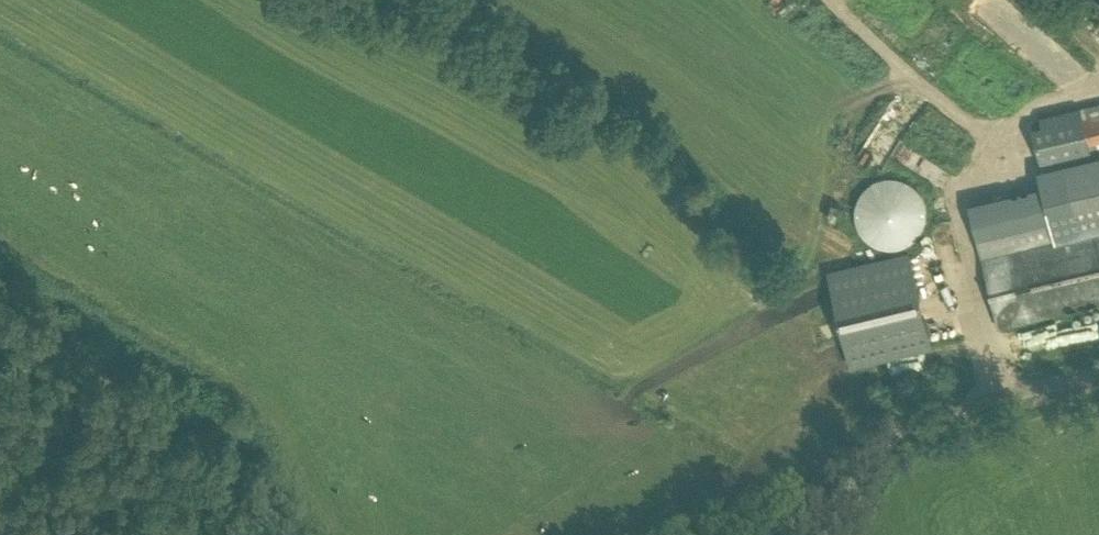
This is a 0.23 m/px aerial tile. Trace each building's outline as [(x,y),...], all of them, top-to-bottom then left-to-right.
[(1098,153),(1098,104),(1039,117),(1041,125),(1032,127),(1041,166),(1098,153)] [(1037,169),(1041,185),(968,203),(981,259),(982,259),(999,328),(1098,304),(1098,154),(1037,169)] [(928,210),(928,209),(927,201),(925,195),(922,189),(917,184),(912,180),(906,177),(899,175),(893,175),(888,175),(881,177),(874,181),(869,185),(866,189),(862,196),(860,203),(859,209),(860,215),(862,222),(865,228),(868,231),(873,237),(880,240),(885,242),(891,243),(898,243),(905,241),(911,239),(916,235),(921,229),(925,223),(927,216),(928,210)] [(916,243),(924,301),(949,298),(943,260),(939,261),(936,241),(916,243)] [(851,364),(930,345),(907,252),(828,272),(851,364)]
